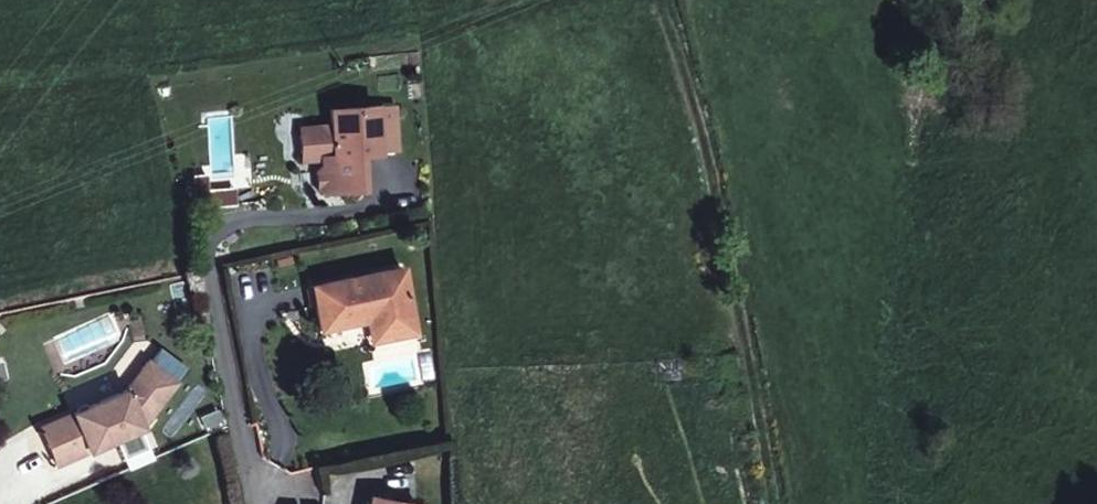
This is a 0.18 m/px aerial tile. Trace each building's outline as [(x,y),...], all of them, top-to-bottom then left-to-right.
[(318,169),(320,183),(309,185),(303,185),(305,201),(313,206),(357,202),(352,165),(368,163),(364,115),(316,118),(318,135),(287,139),(290,173),(307,171),(318,169)] [(320,183),(318,169),(307,171),(309,185),(320,183)] [(379,325),(385,348),(414,342),(398,276),(308,296),(319,337),(366,328),(379,325)] [(385,348),(379,325),(366,328),(372,351),(385,348)] [(157,346),(147,360),(174,380),(185,364),(157,346)] [(127,387),(45,425),(63,462),(144,424),(175,381),(174,380),(147,360),(146,359),(127,387)]
